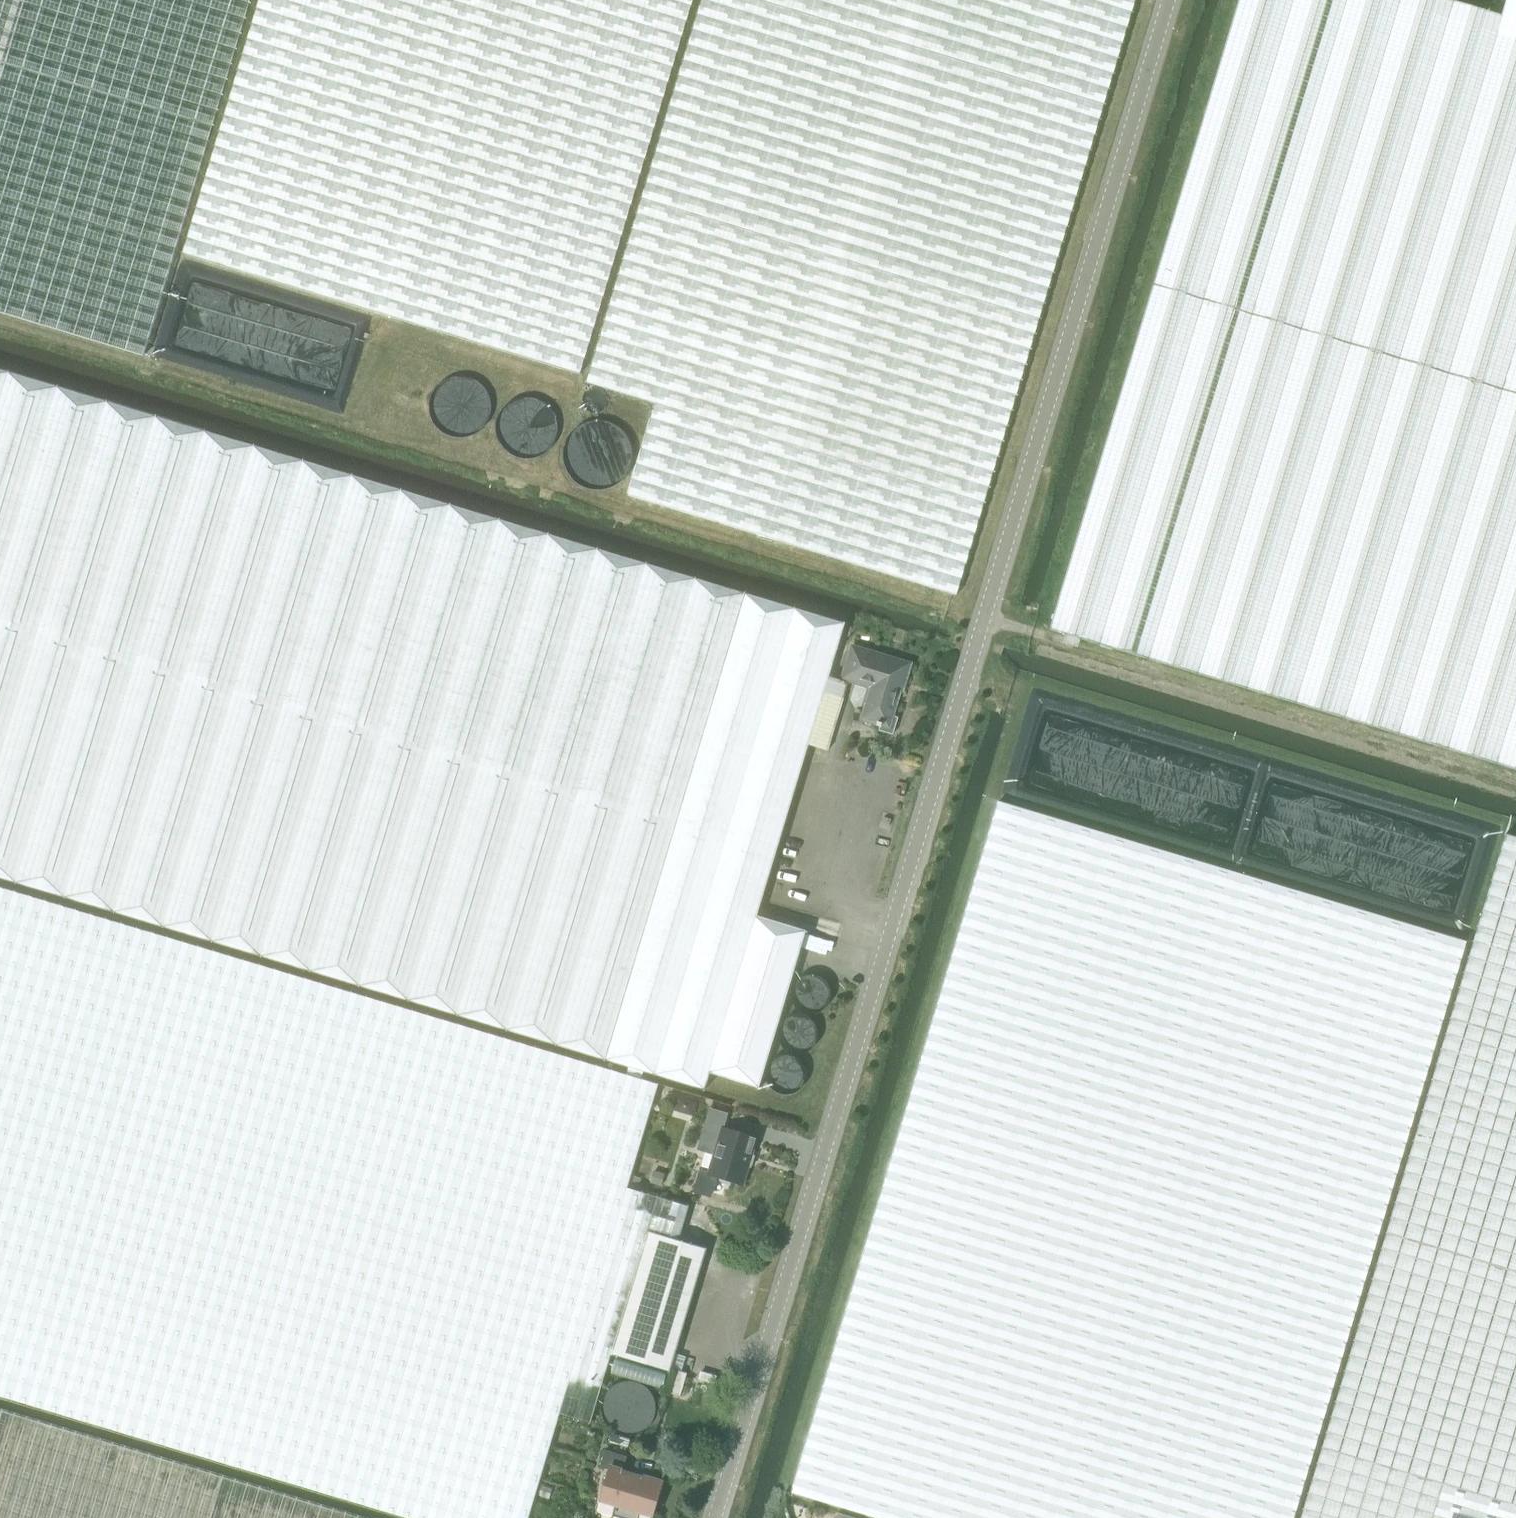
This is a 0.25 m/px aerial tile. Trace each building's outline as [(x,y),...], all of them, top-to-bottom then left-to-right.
[(143,355),(250,0),(0,0),(0,312),(143,355)] [(182,254),(580,374),(693,0),(259,0),(182,254)] [(641,199),(586,382),(656,403),(628,495),(956,595),(1039,319),(1136,0),(701,0),(641,199)] [(1450,0),(1239,0),(1050,629),(1515,769),(1515,0),(1506,0),(1501,16),(1450,0)] [(828,677),(845,623),(204,430),(0,369),(0,878),(64,898),(704,1090),(709,1072),(758,1087),(805,931),(757,916),(809,743),(828,749),(843,697),(841,697),(845,682),(828,677)] [(852,646),(844,674),(872,682),(861,718),(877,723),(876,725),(880,726),(879,730),(892,734),(897,717),(892,715),(900,688),(896,687),(904,662),(852,646)] [(1466,941),(999,801),(792,1492),(878,1517),(1293,1517),(1466,941)] [(1505,834),(1478,925),(1300,1517),(1515,1517),(1515,837),(1505,834)] [(647,1231),(678,1240),(688,1205),(627,1187),(658,1084),(166,937),(0,887),(0,1396),(26,1404),(408,1517),(528,1517),(559,1413),(590,1422),(611,1353),(647,1231)] [(722,1128),(708,1174),(717,1177),(720,1181),(728,1184),(733,1181),(742,1184),(756,1138),(722,1128)] [(678,1240),(647,1231),(611,1353),(669,1371),(706,1248),(678,1240)] [(0,1410),(0,1517),(363,1517),(0,1410)] [(611,1516),(618,1517),(637,1517),(639,1512),(652,1516),(662,1481),(622,1469),(626,1456),(604,1449),(599,1466),(609,1469),(600,1500),(615,1504),(611,1516)]
